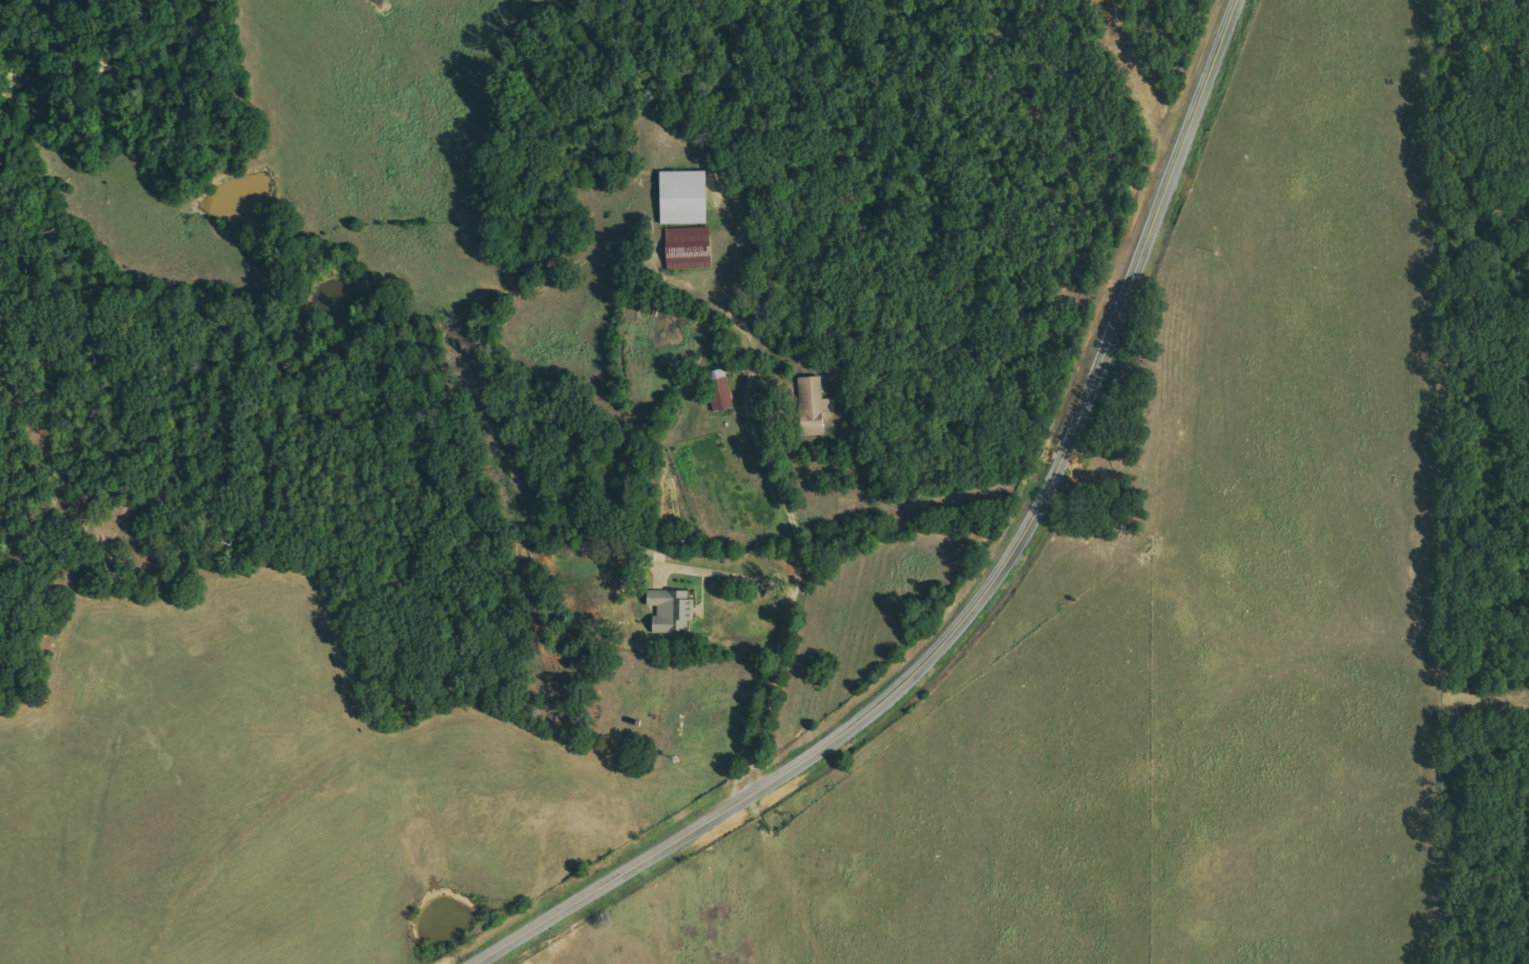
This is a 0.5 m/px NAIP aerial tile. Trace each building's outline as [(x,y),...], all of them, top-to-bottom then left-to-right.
[(660,225),(707,224),(706,171),(660,171),(660,225)] [(667,270),(711,269),(710,228),(666,229),(667,270)] [(824,435),(823,412),(830,412),(830,399),(822,399),(822,377),(800,378),(802,436),(824,435)] [(688,633),(688,622),(694,622),(694,600),(688,600),(688,593),(647,593),(647,607),(655,606),(655,633),(688,633)]
